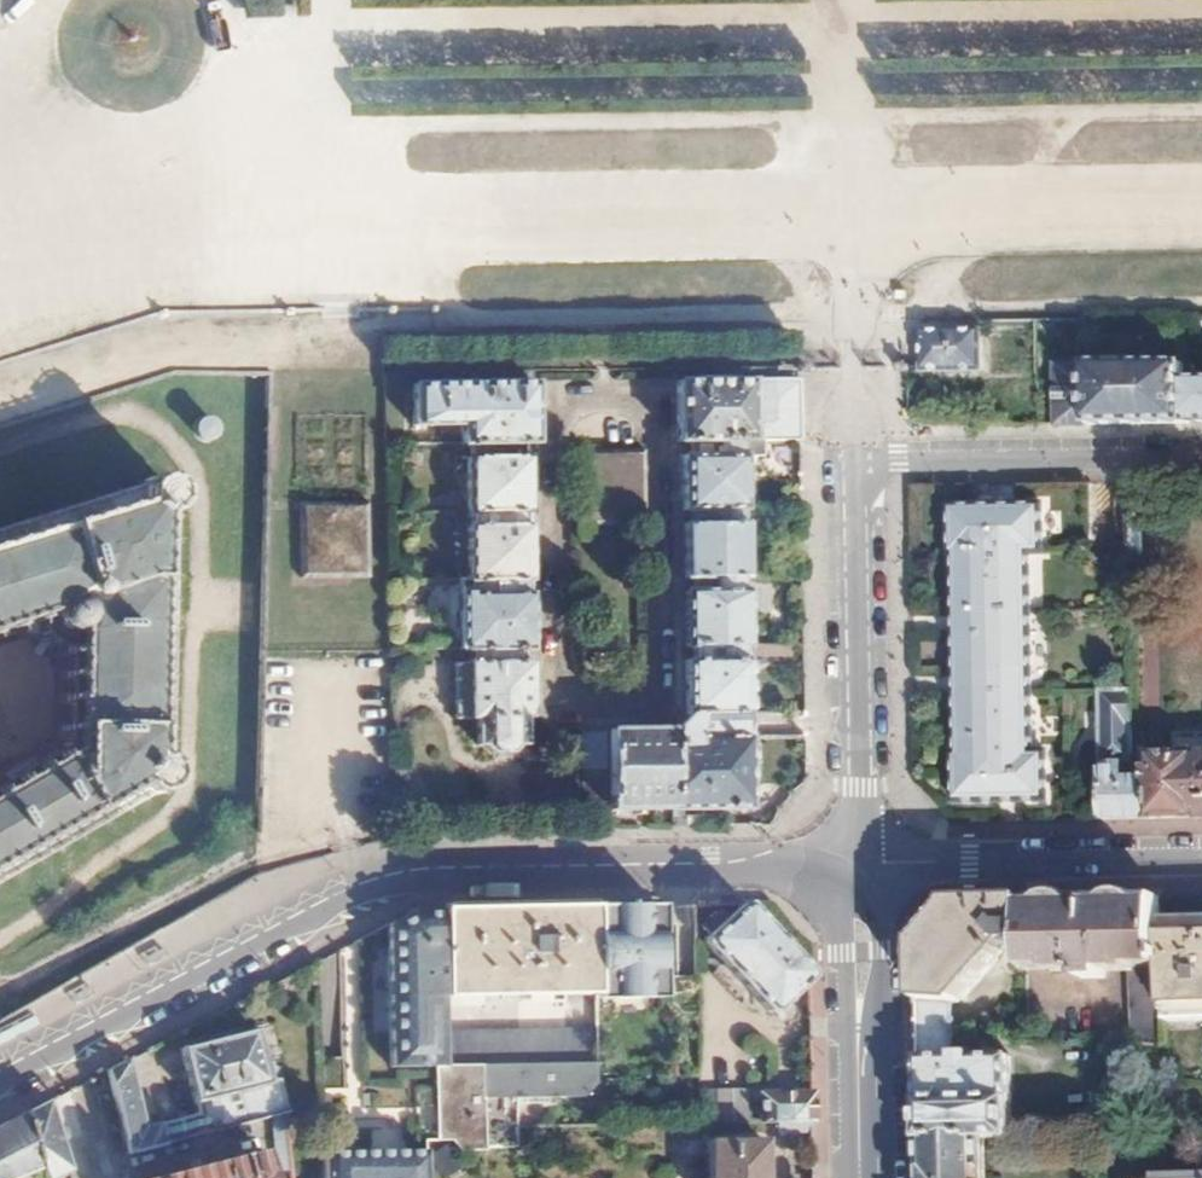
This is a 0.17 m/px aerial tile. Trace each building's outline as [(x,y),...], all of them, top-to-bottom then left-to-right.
[(952,330),(922,331),(923,366),(923,370),(978,370),(979,329),(977,330),(952,330)] [(1183,383),(1183,363),(1089,364),(1089,380),(1089,426),(1201,424),(1201,382),(1183,383)] [(1089,364),(1057,364),(1058,426),(1089,426),(1089,380),(1089,364)] [(795,379),(673,381),(673,444),(687,444),(758,442),(796,441),(795,379)] [(530,383),(409,383),(411,427),(457,425),(458,446),(467,445),(518,444),(531,444),(530,383)] [(223,437),(222,430),(217,426),(211,424),(205,425),(200,429),(198,435),(199,442),(203,447),(210,449),(216,447),(221,443),(223,437)] [(687,456),(680,456),(683,512),(688,512),(741,511),(742,458),(758,457),(758,442),(687,444),(687,456)] [(467,458),(464,458),(464,513),(467,513),(509,513),(512,513),(518,513),(525,512),(524,459),(519,459),(518,444),(467,445),(467,458)] [(641,451),(572,453),(574,529),(642,529),(641,451)] [(4,872),(8,876),(13,874),(10,867),(49,846),(51,851),(57,848),(53,843),(91,821),(94,825),(99,823),(97,817),(117,806),(120,811),(126,808),(123,803),(140,793),(140,794),(147,790),(151,796),(160,791),(159,787),(162,783),(166,783),(166,771),(160,771),(160,765),(157,763),(157,736),(163,737),(163,730),(158,730),(157,680),(164,679),(164,672),(158,672),(158,634),(165,634),(164,628),(159,628),(160,548),(166,548),(166,542),(161,542),(161,504),(171,504),(171,493),(166,492),(165,487),(159,483),(155,485),(153,479),(142,482),(145,490),(85,507),(84,503),(78,505),(79,510),(29,526),(27,520),(21,522),(23,528),(0,535),(0,625),(4,629),(5,632),(11,629),(10,627),(11,622),(22,618),(26,622),(27,625),(33,623),(38,633),(44,641),(52,648),(58,651),(63,653),(62,658),(69,658),(74,660),(74,672),(67,674),(62,673),(62,681),(67,681),(74,684),(73,695),(67,697),(61,696),(61,703),(66,703),(73,706),(73,726),(65,728),(61,727),(61,733),(73,737),(72,752),(59,760),(54,756),(50,752),(44,756),(47,760),(48,767),(39,772),(33,768),(31,764),(26,767),(28,772),(30,777),(17,784),(12,780),(10,777),(4,780),(7,783),(8,789),(0,795),(0,874),(4,872)] [(949,552),(952,552),(961,753),(953,753),(955,803),(1049,799),(1047,750),(1034,751),(1025,551),(1042,550),(1040,502),(947,506),(949,552)] [(1140,503),(1126,503),(1126,557),(1140,556),(1140,503)] [(365,504),(294,504),(294,580),(365,580),(365,504)] [(689,525),(681,526),(684,580),(689,580),(737,579),(742,579),(741,511),(688,512),(689,525)] [(467,528),(465,528),(465,582),(519,581),(526,581),(524,528),(522,528),(518,528),(518,513),(512,513),(509,513),(467,513),(467,528)] [(690,591),(682,592),(685,647),(692,646),(742,646),(742,592),(737,592),(737,579),(689,580),(690,591)] [(465,582),(456,582),(457,649),(469,649),(519,648),(526,648),(525,595),(519,596),(519,581),(465,582)] [(693,661),(682,662),(683,716),(743,715),(742,646),(692,646),(693,661)] [(470,664),(452,666),(452,719),(473,719),(474,747),(480,746),(487,755),(505,754),(516,746),(521,746),(521,720),(527,719),(528,713),(527,664),(519,664),(519,648),(469,649),(470,664)] [(1129,690),(1098,690),(1099,762),(1102,762),(1129,761),(1129,757),(1129,701),(1129,690)] [(599,730),(578,729),(578,804),(583,809),(600,808),(599,730)] [(670,731),(603,730),(604,812),(671,811),(670,731)] [(678,737),(670,731),(671,811),(671,827),(682,827),(682,820),(678,819),(678,810),(744,809),(743,736),(678,737)] [(1129,757),(1129,761),(1102,762),(1104,820),(1201,818),(1201,733),(1174,733),(1174,754),(1147,754),(1148,757),(1129,757)] [(942,916),(933,928),(923,938),(916,942),(916,997),(913,997),(913,1002),(953,1002),(962,1002),(1013,945),(1026,958),(1025,959),(1026,972),(1053,970),(1054,974),(1081,973),(1080,979),(1104,979),(1105,971),(1129,971),(1131,1043),(1163,1043),(1162,1016),(1158,928),(1156,896),(951,900),(946,908),(942,916)] [(706,939),(702,943),(702,948),(757,1010),(768,1011),(806,974),(745,905),(743,905),(725,921),(719,914),(700,931),(706,939)] [(651,907),(593,908),(595,993),(608,993),(608,997),(638,996),(638,992),(653,992),(651,907)] [(593,908),(439,911),(441,998),(595,996),(595,993),(593,908)] [(439,911),(421,912),(422,998),(441,998),(439,911)] [(1158,928),(1162,1016),(1201,1014),(1201,927),(1158,928)] [(913,1007),(918,1007),(918,1020),(954,1020),(953,1002),(913,1002),(913,1007)] [(913,1025),(918,1025),(918,1036),(955,1035),(955,1032),(954,1020),(918,1020),(913,1019),(913,1025)] [(595,1030),(442,1030),(442,1045),(443,1067),(481,1067),(592,1065),(596,1065),(595,1030)] [(250,1031),(178,1050),(194,1116),(142,1128),(125,1062),(103,1073),(124,1156),(283,1119),(274,1082),(264,1084),(250,1031)] [(914,1042),(918,1042),(918,1055),(914,1055),(914,1060),(955,1059),(955,1035),(918,1036),(914,1036),(914,1042)] [(914,1063),(919,1063),(920,1140),(983,1140),(1010,1139),(1011,1134),(1009,1059),(955,1059),(914,1060),(914,1063)] [(592,1065),(481,1067),(482,1151),(514,1150),(515,1129),(515,1099),(578,1098),(594,1086),(592,1065)] [(443,1067),(433,1067),(435,1144),(449,1143),(457,1153),(482,1153),(482,1151),(481,1067),(443,1067)] [(712,1092),(695,1093),(695,1124),(695,1126),(713,1126),(713,1124),(712,1092)] [(810,1095),(759,1097),(760,1124),(810,1123),(810,1104),(810,1095)] [(22,1115),(37,1170),(41,1177),(57,1177),(66,1172),(46,1103),(22,1115)] [(22,1115),(0,1127),(0,1177),(17,1177),(37,1170),(22,1115)] [(920,1140),(920,1177),(984,1177),(983,1140),(920,1140)] [(702,1142),(701,1177),(761,1177),(762,1141),(702,1142)] [(324,1150),(324,1177),(415,1177),(413,1148),(324,1150)] [(150,1177),(265,1177),(257,1150),(150,1177)]
